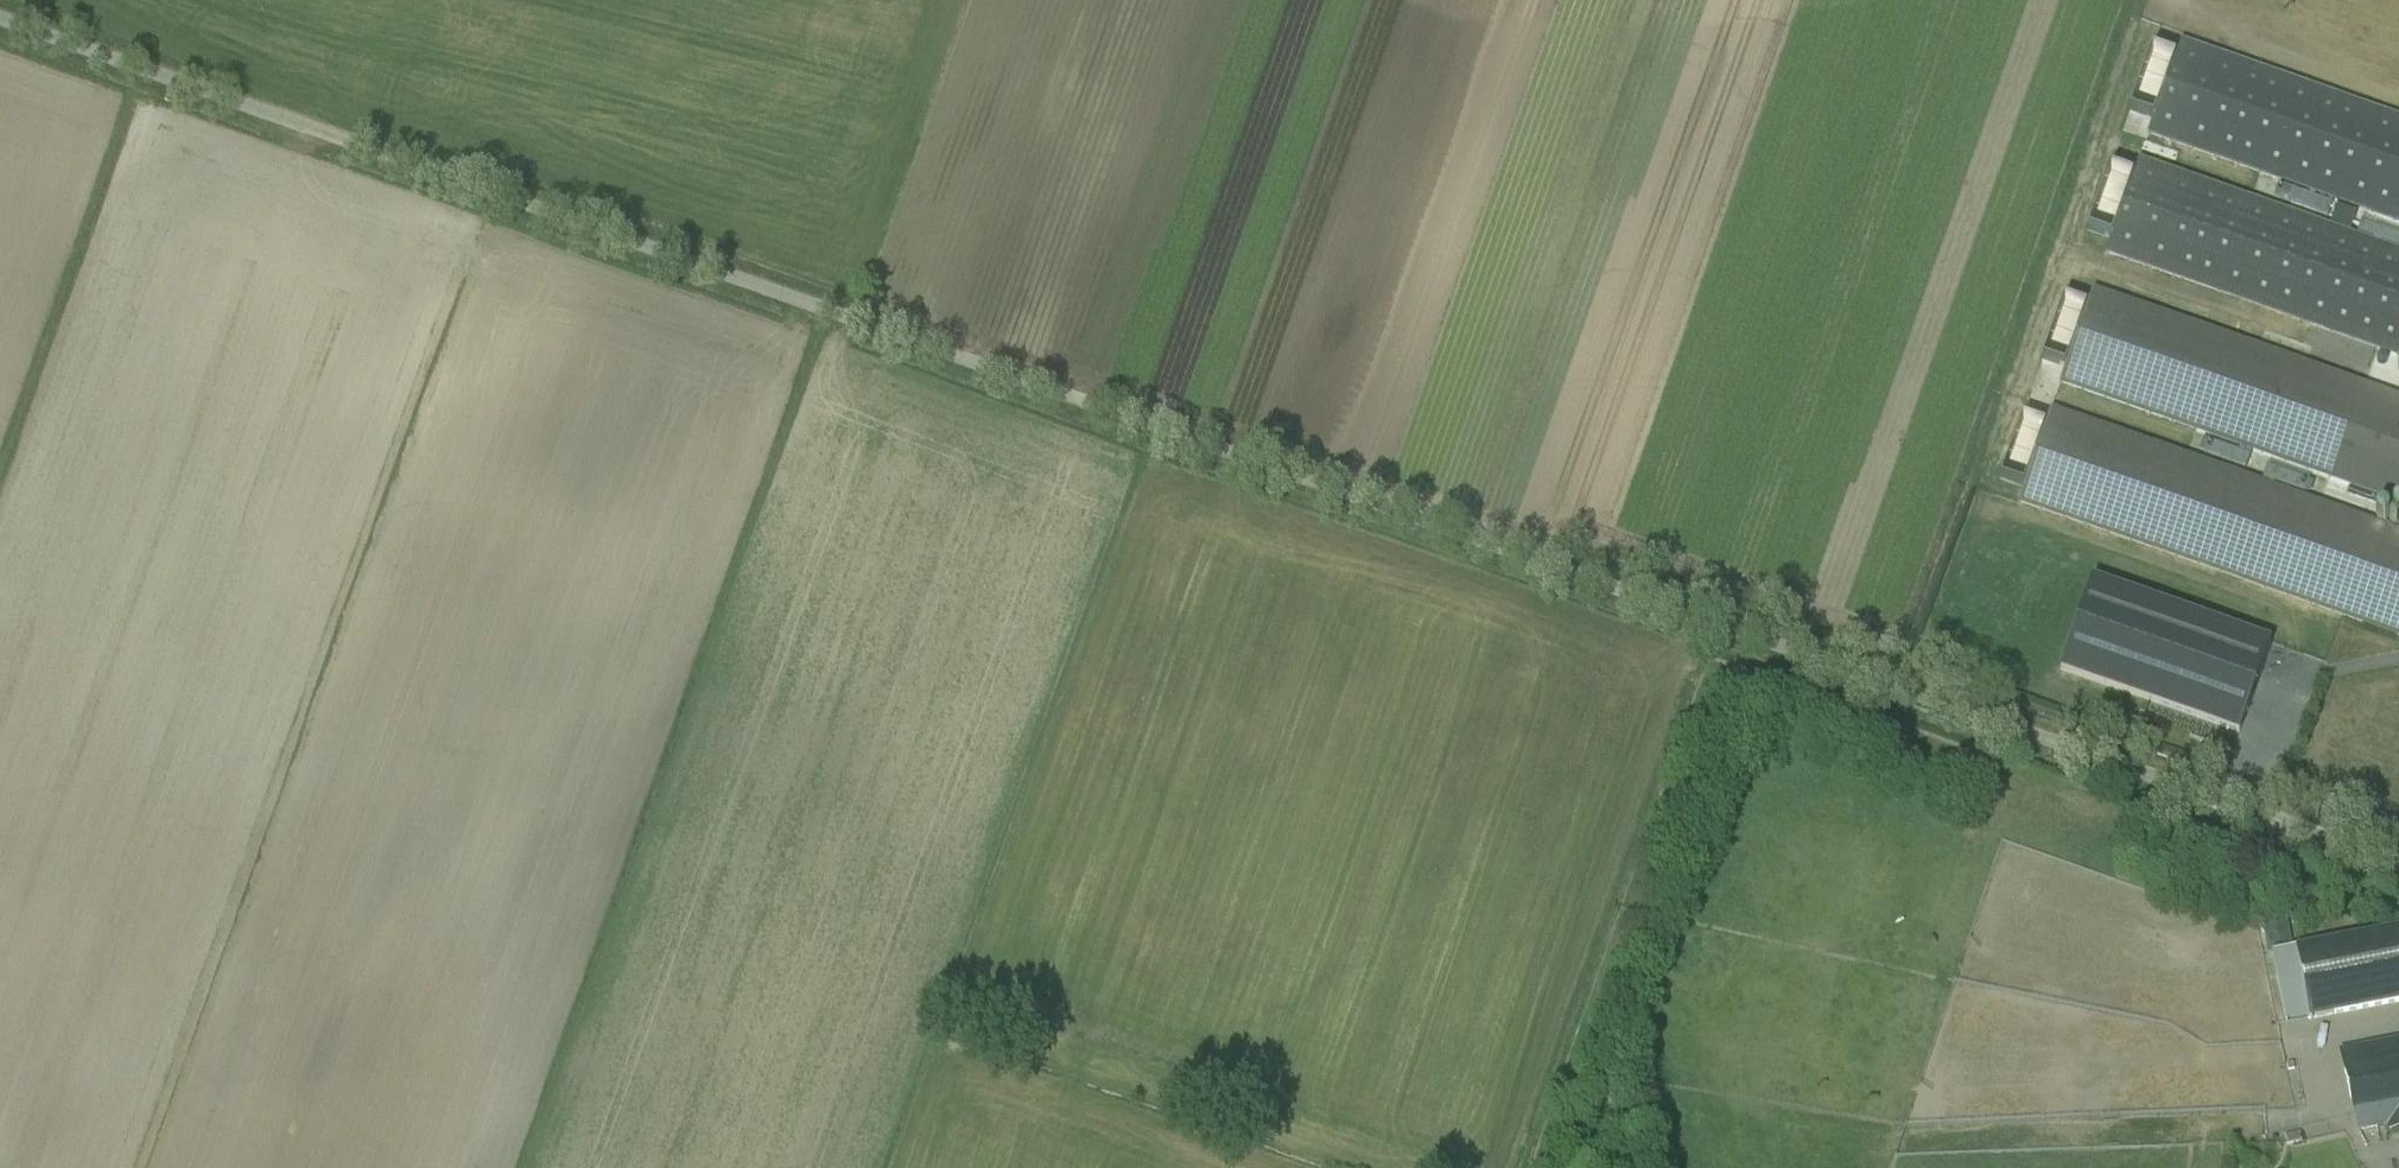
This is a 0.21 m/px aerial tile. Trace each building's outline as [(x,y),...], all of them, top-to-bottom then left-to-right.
[(2184,39),(2155,132),(2310,179),(2302,205),(2144,156),(2120,231),(2140,237),(2133,260),(2398,342),(2398,105),(2184,39)] [(2083,291),(2049,387),(2398,509),(2398,401),(2083,291)] [(2398,637),(2398,532),(2398,534),(2044,411),(2012,502),(2398,637)] [(2272,644),(2088,582),(2056,677),(2240,739),(2272,644)] [(2295,957),(2311,1027),(2398,1007),(2398,933),(2295,957)] [(2333,1056),(2349,1136),(2387,1128),(2395,1167),(2398,1167),(2398,1042),(2333,1056)]
